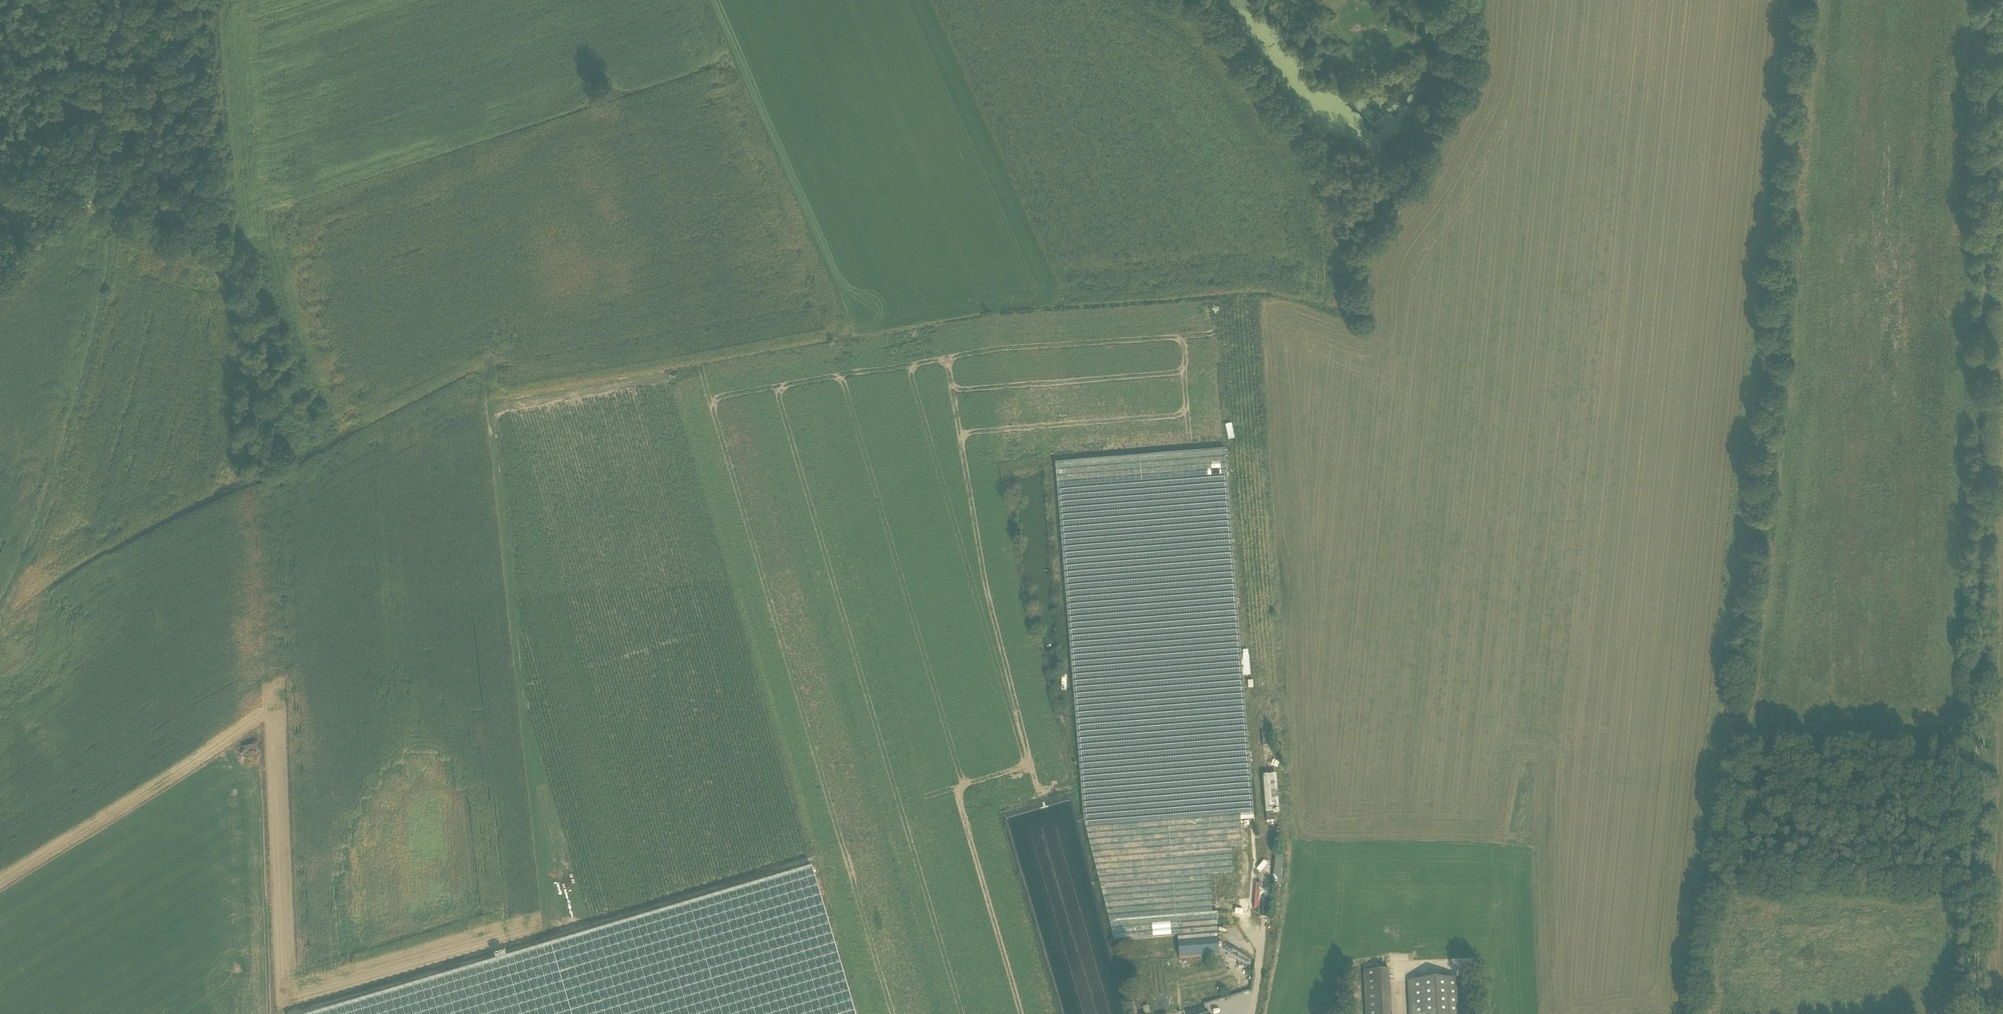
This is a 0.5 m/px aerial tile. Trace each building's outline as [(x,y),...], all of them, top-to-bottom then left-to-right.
[(1225,450),(1055,464),(1084,821),(1114,941),(1178,936),(1179,958),(1219,955),(1217,927),(1217,921),(1217,920),(1217,913),(1212,913),(1209,875),(1233,873),(1231,848),(1243,847),(1241,821),(1254,820),(1254,810),(1247,731),(1225,450)] [(1265,776),(1263,776),(1266,813),(1267,822),(1274,822),(1273,812),(1279,812),(1276,775),(1265,776)] [(1282,856),(1274,856),(1273,884),(1282,884),(1282,856)] [(812,869),(319,1013),(855,1013),(812,869)] [(1381,971),(1364,972),(1366,1013),(1383,1013),(1381,971)] [(1409,981),(1411,1013),(1462,1013),(1460,979),(1446,979),(1446,974),(1442,975),(1443,979),(1409,981)]
